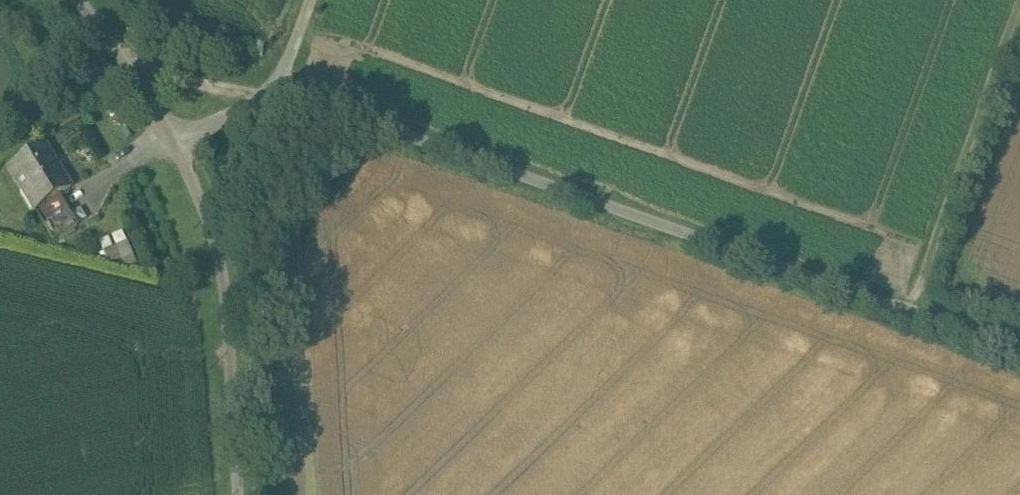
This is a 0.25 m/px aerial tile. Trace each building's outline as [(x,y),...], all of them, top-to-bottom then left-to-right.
[(44,146),(9,168),(35,210),(58,196),(70,189),(44,146)] [(58,196),(35,210),(53,241),(76,226),(58,196)] [(122,255),(127,266),(139,260),(129,237),(106,247),(112,260),(122,255)]
